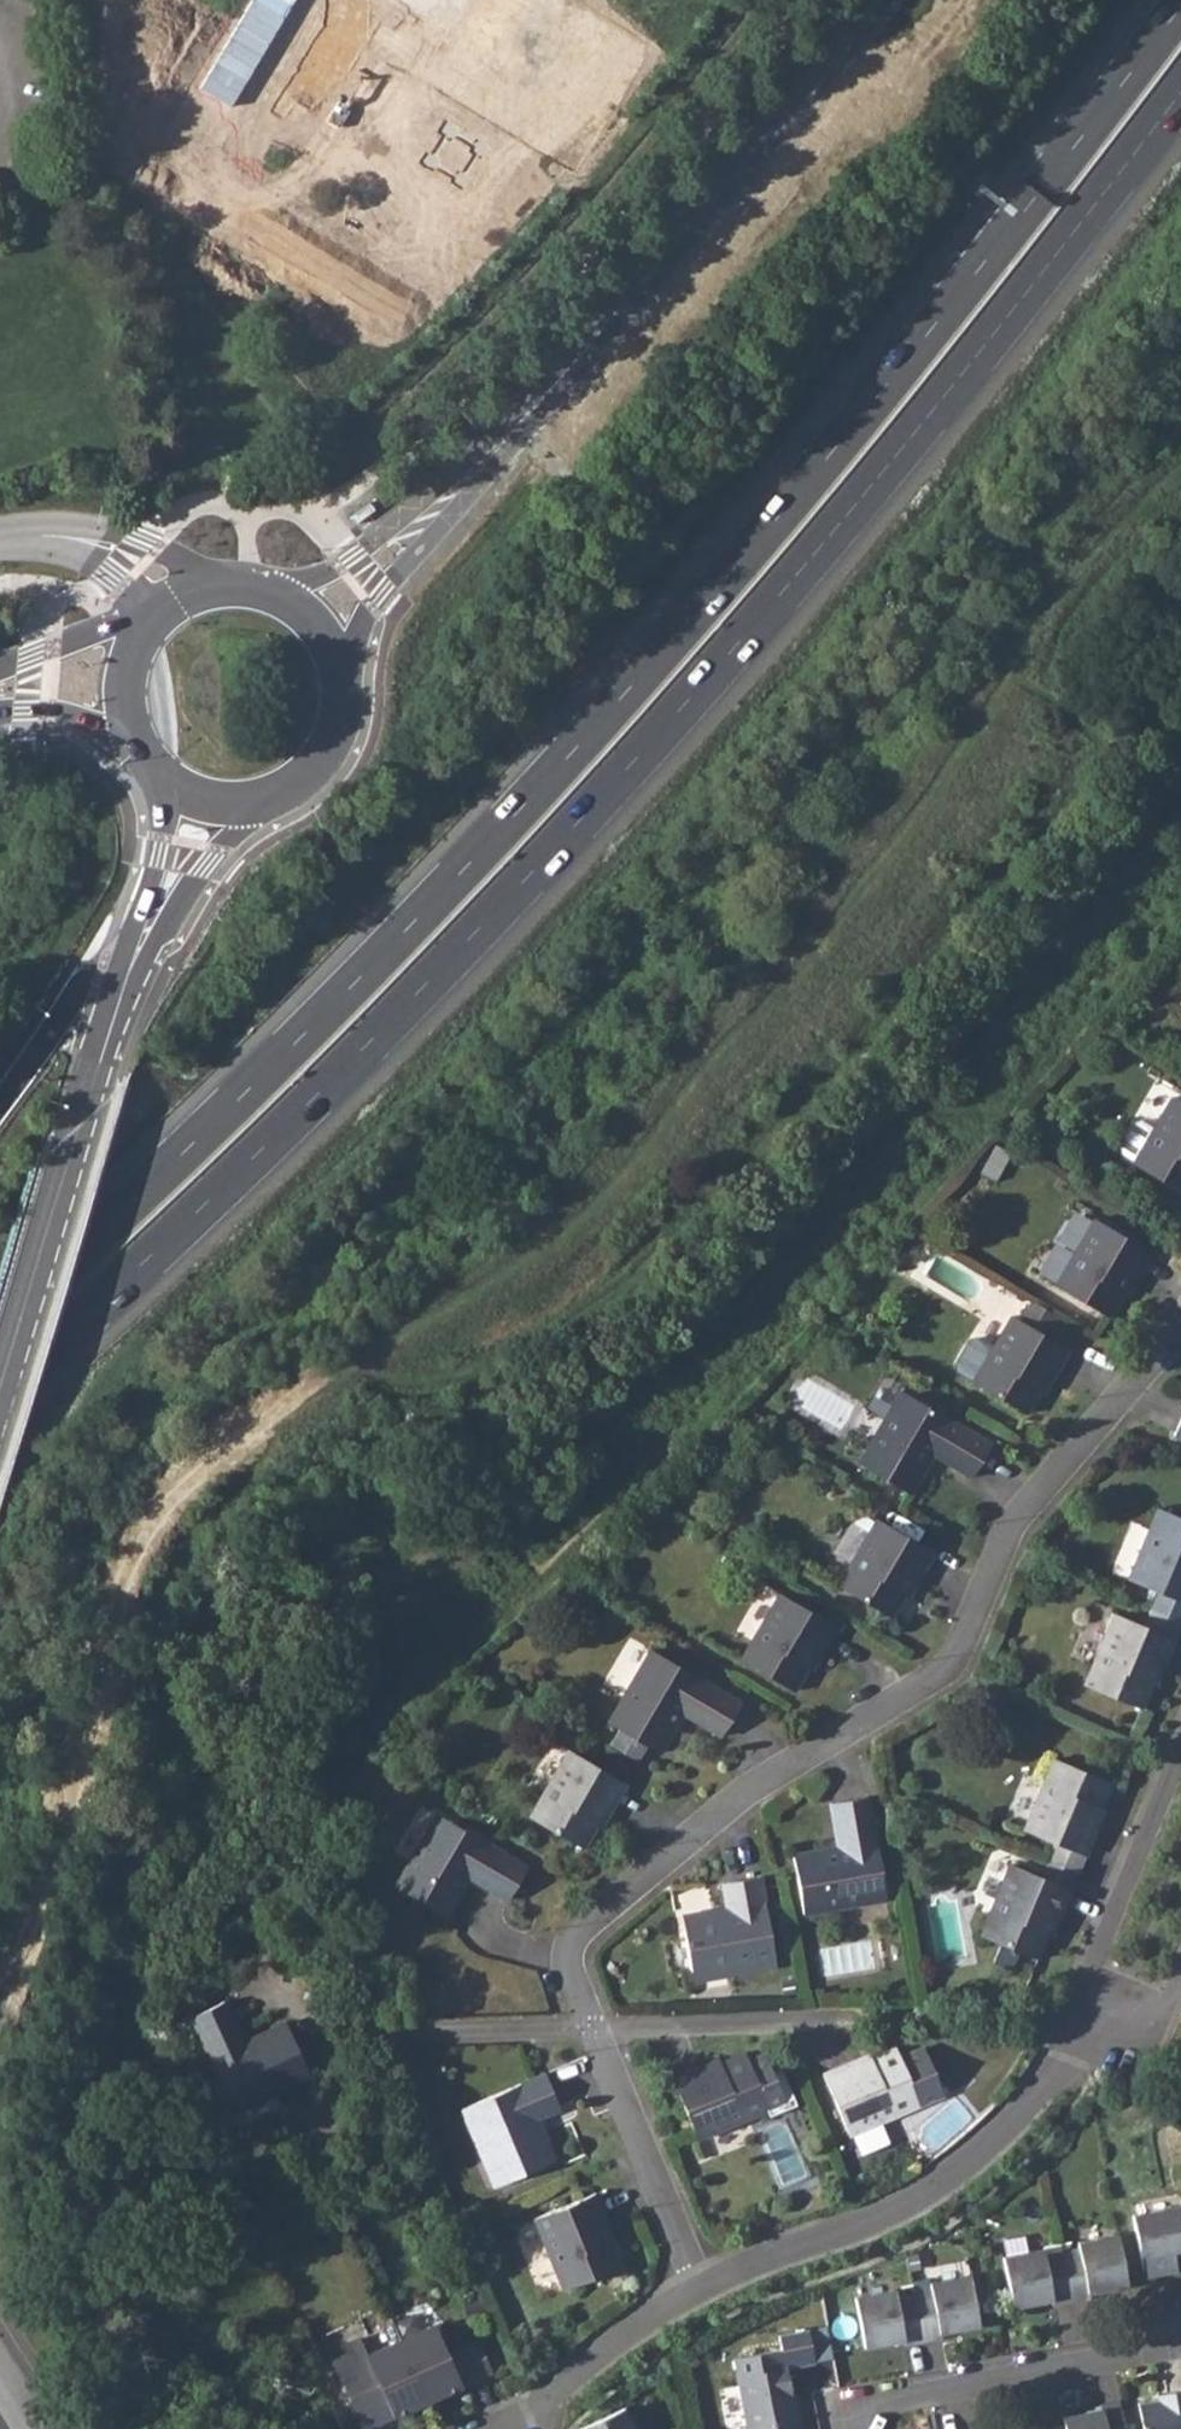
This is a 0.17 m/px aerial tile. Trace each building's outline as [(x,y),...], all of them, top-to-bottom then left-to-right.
[(446,12),(459,20),(470,1),(468,0),(453,0),(446,12)] [(1133,1163),(1180,1192),(1180,1102),(1172,1097),(1153,1129),(1140,1121),(1133,1123),(1119,1147),(1121,1153),(1134,1160),(1133,1163)] [(1136,1279),(1151,1253),(1094,1219),(1055,1285),(1108,1317),(1123,1293),(1132,1277),(1136,1279)] [(1126,1295),(1136,1279),(1132,1277),(1123,1293),(1126,1295)] [(1052,1376),(1068,1349),(1011,1316),(972,1382),(1025,1414),(1039,1390),(1049,1373),(1052,1376)] [(974,1335),(954,1367),(973,1378),(992,1346),(974,1335)] [(1042,1393),(1052,1376),(1049,1373),(1039,1390),(1042,1393)] [(971,1477),(991,1444),(901,1391),(858,1464),(910,1495),(932,1455),(971,1477)] [(1157,1508),(1128,1579),(1180,1601),(1180,1518),(1157,1508)] [(918,1579),(933,1553),(876,1519),(837,1585),(891,1617),(904,1594),(914,1577),(918,1579)] [(908,1596),(918,1579),(914,1577),(904,1594),(908,1596)] [(821,1654),(837,1627),(780,1593),(741,1660),(794,1692),(808,1668),(818,1651),(821,1654)] [(1163,1667),(1175,1639),(1114,1613),(1084,1685),(1141,1708),(1151,1683),(1159,1666),(1163,1667)] [(719,1736),(739,1702),(649,1649),(606,1722),(618,1729),(608,1744),(636,1761),(645,1745),(658,1752),(681,1713),(719,1736)] [(811,1671),(821,1654),(818,1651),(808,1668),(811,1671)] [(1156,1685),(1163,1667),(1159,1666),(1151,1683),(1156,1685)] [(609,1810),(625,1784),(568,1750),(528,1817),(582,1848),(595,1825),(605,1808),(609,1810)] [(1100,1808),(1110,1783),(1053,1759),(1023,1830),(1084,1855),(1097,1827),(1092,1825),(1100,1808)] [(886,1899),(868,1796),(830,1803),(837,1847),(793,1854),(803,1913),(886,1899)] [(599,1827),(609,1810),(605,1808),(595,1825),(599,1827)] [(1092,1825),(1097,1827),(1104,1809),(1100,1808),(1092,1825)] [(507,1900),(526,1866),(436,1813),(393,1886),(445,1916),(468,1877),(507,1900)] [(1059,1918),(1071,1889),(1009,1864),(979,1935),(1037,1959),(1048,1934),(1055,1916),(1059,1918)] [(732,1974),(775,1966),(760,1876),(722,1883),(726,1907),(681,1915),(691,1971),(730,1964),(732,1974)] [(1052,1935),(1059,1918),(1055,1916),(1048,1934),(1052,1935)] [(692,1980),(732,1974),(730,1964),(691,1971),(692,1980)] [(190,2016),(233,2112),(310,2078),(285,2023),(244,2041),(226,2000),(190,2016)] [(823,2073),(848,2135),(943,2095),(923,2047),(899,2057),(895,2048),(852,2066),(851,2062),(823,2073)] [(671,2077),(696,2138),(766,2110),(768,2115),(795,2104),(780,2067),(771,2070),(764,2052),(747,2059),(744,2052),(701,2069),(699,2065),(671,2077)] [(560,2109),(545,2073),(461,2108),(478,2149),(487,2145),(503,2182),(555,2160),(537,2118),(560,2109)] [(487,2145),(478,2149),(494,2186),(503,2182),(487,2145)] [(607,2221),(595,2192),(534,2218),(564,2289),(621,2265),(603,2222),(607,2221)] [(1132,2215),(1144,2277),(1177,2270),(1173,2251),(1180,2250),(1180,2206),(1132,2215)] [(1079,2249),(1061,2252),(1071,2301),(1089,2297),(1088,2292),(1127,2285),(1117,2234),(1078,2242),(1079,2249)] [(1071,2301),(1061,2252),(1044,2256),(1042,2249),(1002,2257),(1012,2307),(1051,2299),(1052,2304),(1071,2301)] [(930,2289),(913,2293),(923,2341),(941,2337),(940,2333),(979,2325),(969,2275),(929,2283),(930,2289)] [(894,2290),(854,2297),(865,2347),(903,2340),(904,2345),(923,2341),(913,2293),(896,2296),(894,2290)] [(400,2339),(427,2400),(492,2371),(478,2339),(447,2353),(434,2323),(400,2339)] [(362,2428),(427,2400),(400,2339),(366,2354),(379,2383),(348,2397),(362,2428)] [(733,2358),(747,2428),(800,2428),(781,2349),(733,2358)] [(1168,2392),(1169,2396),(1157,2398),(1137,2402),(1142,2428),(1180,2428),(1180,2389),(1168,2392)] [(1119,2401),(1100,2405),(1101,2409),(1062,2417),(1064,2428),(1124,2428),(1119,2401)] [(624,2407),(578,2428),(634,2428),(624,2407)]
